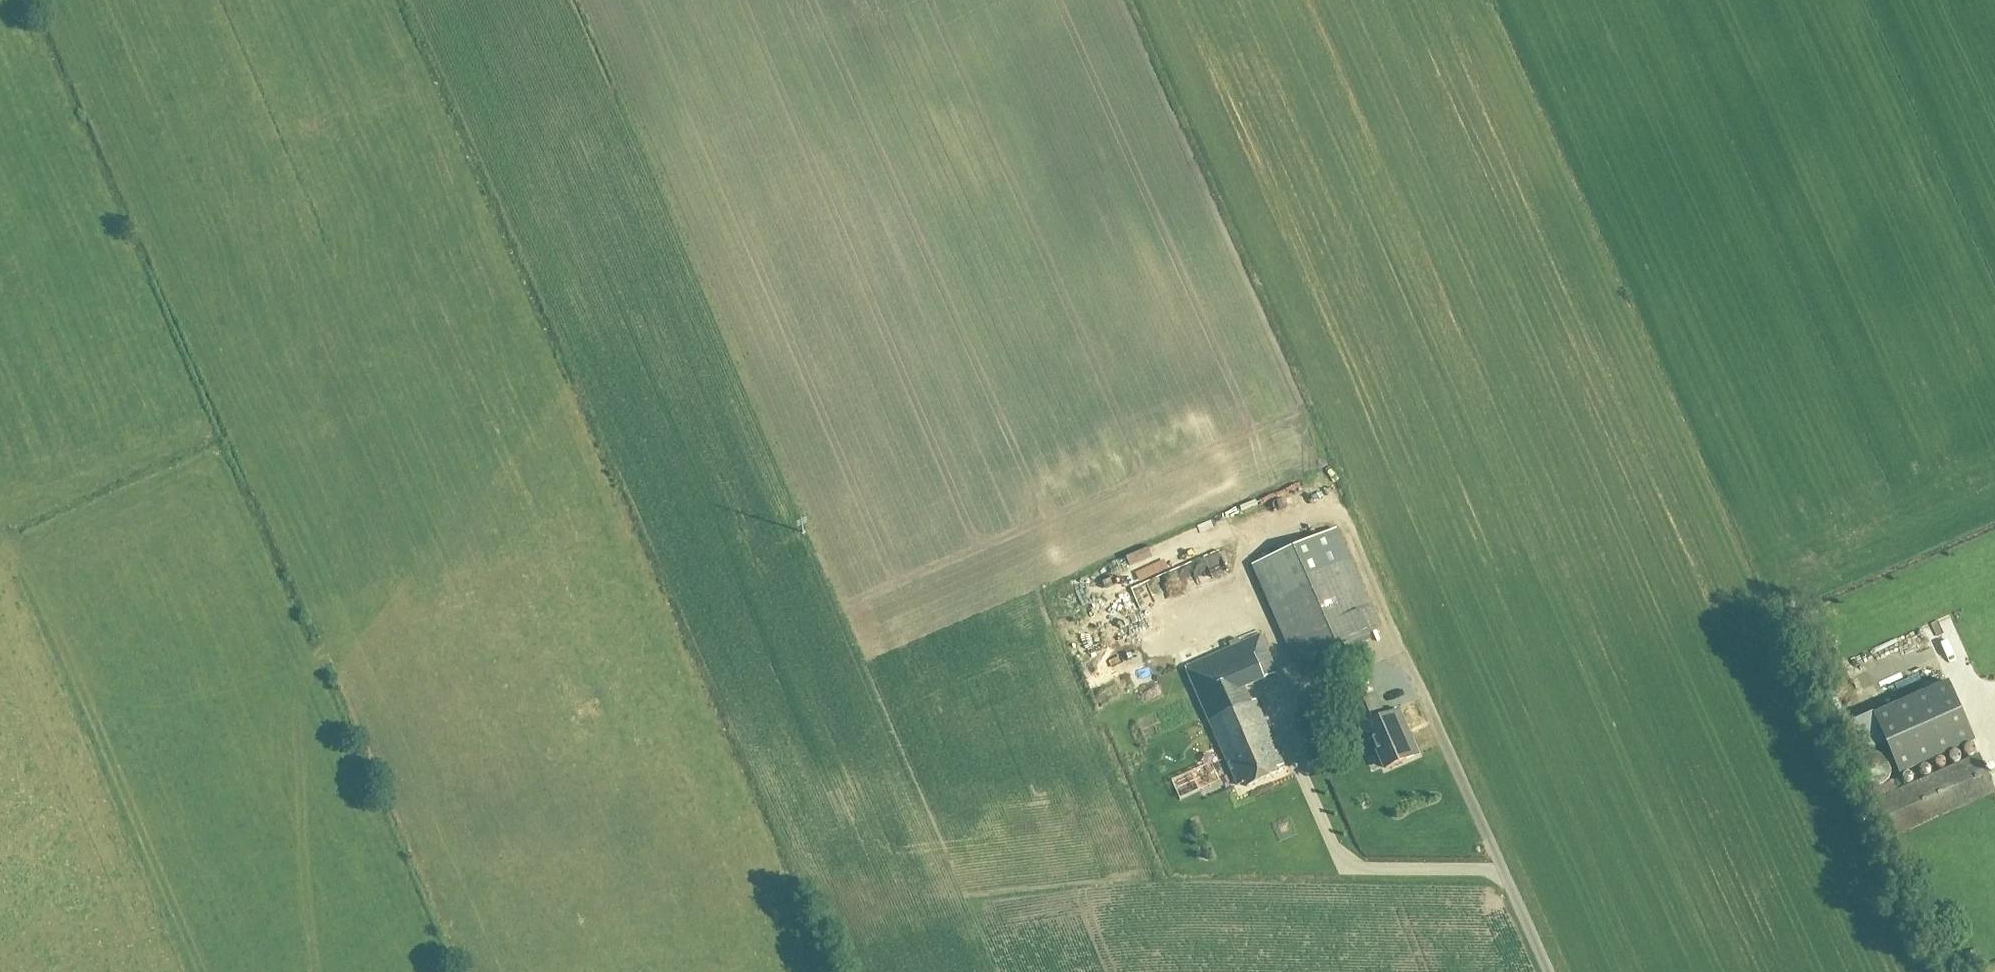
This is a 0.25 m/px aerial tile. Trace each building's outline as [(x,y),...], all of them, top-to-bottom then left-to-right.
[(1379,629),(1336,530),(1254,566),(1295,661),(1300,664),(1342,645),(1345,652),(1371,640),(1368,634),(1379,629)] [(1113,597),(1139,584),(1132,572),(1107,585),(1113,597)] [(1865,628),(1844,636),(1848,645),(1869,637),(1865,628)] [(1279,774),(1277,769),(1284,766),(1278,752),(1275,753),(1271,744),(1274,742),(1256,700),(1251,702),(1245,688),(1277,674),(1260,635),(1186,668),(1238,787),(1245,784),(1247,788),(1279,774)] [(1973,741),(1946,682),(1872,716),(1899,775),(1973,741)] [(1384,717),(1374,696),(1352,706),(1367,740),(1372,738),(1386,769),(1418,755),(1398,711),(1384,717)] [(1870,806),(1885,840),(1994,791),(1980,757),(1870,806)] [(1188,798),(1206,791),(1201,778),(1183,786),(1188,798)]
